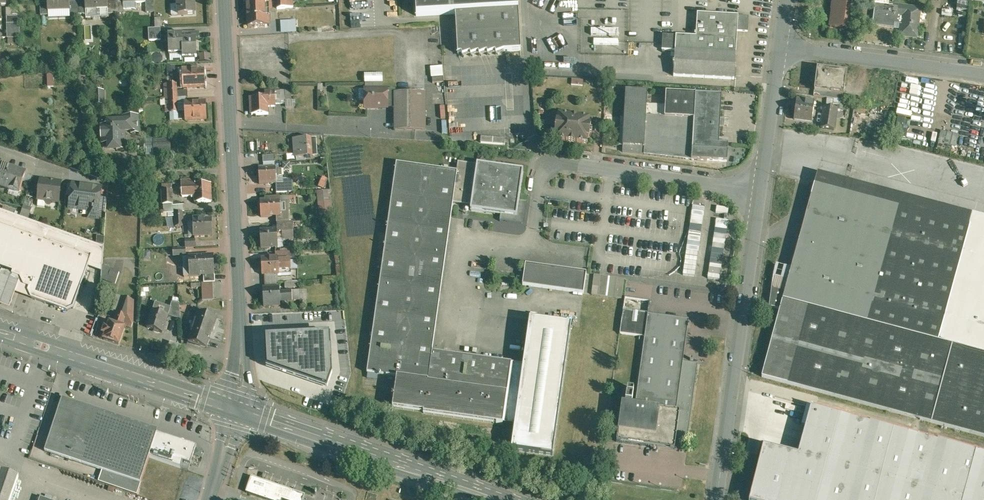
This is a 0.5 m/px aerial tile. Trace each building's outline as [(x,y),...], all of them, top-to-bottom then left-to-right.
[(47,3),(48,12),(70,11),(70,2),(69,0),(47,0),(47,3)] [(85,10),(108,9),(107,1),(107,0),(85,0),(85,10)] [(145,3),(146,13),(155,13),(154,0),(145,0),(145,3)] [(179,15),(195,14),(194,0),(178,0),(179,15)] [(248,11),(266,10),(270,9),(269,0),(247,0),(248,11)] [(278,9),(294,8),(293,0),(277,0),(278,9)] [(417,16),(456,14),(519,10),(518,0),(416,0),(417,16)] [(830,25),(830,26),(842,28),(843,29),(843,28),(848,29),(848,28),(849,28),(848,28),(852,3),(852,2),(846,1),(847,0),(834,0),(830,25)] [(957,10),(969,12),(970,0),(958,0),(957,10)] [(116,1),(107,1),(108,9),(108,14),(117,14),(116,1)] [(78,2),(70,2),(70,11),(70,15),(79,15),(78,2)] [(894,6),(876,4),(873,26),(894,28),(895,24),(902,25),(903,16),(892,15),(894,6)] [(920,9),(894,6),(892,15),(903,16),(902,25),(900,36),(917,38),(920,9)] [(294,8),(278,9),(279,25),(286,24),(286,17),(294,17),(294,8)] [(20,9),(6,9),(7,17),(20,17),(20,9)] [(266,10),(248,11),(249,26),(270,25),(270,17),(266,17),(266,10)] [(519,10),(456,14),(458,54),(462,54),(463,56),(470,53),(471,55),(479,53),(479,55),(487,52),(488,54),(495,52),(496,54),(504,51),(521,50),(519,10)] [(738,16),(698,13),(697,34),(695,34),(695,36),(696,36),(696,38),(663,36),(662,51),(675,52),(736,56),(737,31),(738,16)] [(749,17),(738,16),(737,31),(748,31),(749,17)] [(20,23),(7,24),(8,38),(20,38),(20,23)] [(161,28),(149,29),(149,41),(161,40),(161,28)] [(183,33),(169,34),(169,54),(183,53),(183,38),(183,33)] [(188,38),(183,38),(183,53),(184,57),(197,56),(196,38),(188,38)] [(736,56),(675,52),(674,63),(673,63),(673,65),(674,65),(674,76),(734,80),(736,56)] [(428,67),(429,77),(443,76),(442,66),(428,67)] [(197,68),(186,69),(187,88),(206,87),(205,71),(197,72),(197,68)] [(847,72),(818,68),(815,90),(844,94),(847,72)] [(382,84),(382,74),(361,74),(361,84),(382,84)] [(177,83),(165,84),(166,98),(170,98),(177,98),(177,91),(177,83)] [(396,89),(365,89),(365,90),(367,90),(367,98),(365,100),(365,107),(367,108),(379,108),(380,107),(395,107),(395,93),(396,93),(396,89)] [(292,100),(291,90),(265,91),(265,97),(276,97),(276,101),(292,100)] [(646,91),(626,90),(623,151),(692,159),(692,160),(728,161),(729,144),(719,143),(720,126),(724,126),(724,120),(721,119),(722,95),(708,94),(666,92),(666,105),(647,104),(648,91),(646,91)] [(104,91),(95,91),(95,104),(104,104),(104,91)] [(396,93),(395,93),(395,107),(396,130),(425,130),(425,93),(396,93)] [(579,94),(563,94),(563,109),(579,110),(579,94)] [(265,97),(251,98),(252,115),(269,114),(269,107),(276,106),(276,101),(276,97),(265,97)] [(815,101),(803,100),(802,103),(796,102),(794,119),(812,121),(815,101)] [(206,103),(185,104),(186,120),(207,119),(206,103)] [(837,109),(824,107),(821,128),(834,130),(837,109)] [(590,118),(550,113),(548,125),(556,126),(555,133),(556,133),(555,139),(587,143),(588,137),(590,137),(590,133),(592,133),(593,129),(591,128),(591,125),(590,124),(590,118)] [(140,117),(123,117),(123,121),(131,121),(131,132),(131,134),(140,133),(140,117)] [(123,121),(109,122),(109,126),(103,126),(103,131),(102,131),(102,139),(103,139),(103,144),(110,143),(110,147),(117,147),(117,150),(126,150),(125,132),(131,132),(131,121),(123,121)] [(949,146),(956,147),(958,134),(939,131),(936,150),(948,152),(949,146)] [(311,137),(295,139),(296,157),(313,156),(312,149),(317,149),(316,138),(311,138),(311,137)] [(170,140),(154,141),(155,154),(171,154),(170,140)] [(571,325),(530,319),(524,365),(512,363),(512,362),(433,351),(453,204),(453,203),(471,206),(471,211),(500,215),(500,217),(500,219),(501,219),(521,222),(523,204),(524,202),(524,198),(520,197),(524,171),(477,164),(477,165),(458,162),(457,172),(397,163),(367,373),(397,377),(394,408),(394,407),(424,412),(424,413),(494,423),(503,425),(503,424),(515,425),(512,450),(553,456),(571,325)] [(2,166),(0,172),(0,187),(20,194),(27,174),(2,166)] [(276,167),(259,168),(260,184),(276,183),(276,186),(288,186),(288,191),(294,191),(293,178),(282,179),(282,176),(282,169),(276,169),(276,167)] [(211,184),(195,185),(195,180),(182,180),(183,197),(195,196),(195,203),(212,202),(211,184)] [(62,183),(41,181),(39,200),(46,201),(48,204),(51,204),(53,202),(59,203),(62,183)] [(814,184),(786,288),(785,291),(780,309),(762,377),(983,436),(983,230),(814,184)] [(102,188),(75,185),(72,208),(91,210),(91,213),(92,213),(93,211),(98,211),(97,218),(98,218),(99,211),(100,197),(101,197),(102,188)] [(172,190),(162,191),(163,205),(173,204),(172,190)] [(328,194),(319,196),(320,214),(330,212),(328,194)] [(101,197),(100,197),(99,211),(106,212),(107,198),(101,197)] [(279,197),(265,198),(265,201),(260,201),(261,217),(276,216),(277,222),(289,221),(288,201),(279,202),(279,197)] [(22,201),(19,216),(27,218),(30,203),(22,201)] [(173,204),(163,205),(163,213),(168,213),(175,213),(183,212),(185,212),(184,205),(173,206),(173,204)] [(683,274),(695,276),(704,208),(692,206),(683,274)] [(729,207),(717,206),(716,212),(728,214),(729,207)] [(13,271),(15,266),(80,289),(88,267),(103,272),(103,248),(0,212),(0,266),(13,271)] [(183,212),(175,213),(175,227),(183,226),(183,212)] [(205,220),(205,217),(193,218),(194,236),(213,235),(212,220),(205,220)] [(728,221),(716,219),(708,278),(720,279),(728,221)] [(293,223),(277,224),(277,231),(278,240),(282,240),(294,240),(293,223)] [(277,231),(260,232),(260,249),(283,248),(282,240),(278,240),(277,231)] [(290,251),(275,252),(275,258),(278,258),(279,271),(291,271),(290,251)] [(215,256),(190,257),(191,277),(202,276),(202,274),(205,274),(216,274),(215,256)] [(275,258),(261,259),(262,276),(279,275),(279,271),(278,258),(275,258)] [(587,272),(527,263),(524,284),(584,293),(587,272)] [(31,298),(30,292),(31,287),(25,285),(22,277),(13,274),(13,271),(0,266),(0,304),(11,307),(15,292),(31,298)] [(13,271),(13,274),(22,277),(25,285),(31,287),(30,292),(31,298),(67,309),(73,308),(80,289),(15,266),(13,271)] [(121,273),(113,269),(108,280),(116,284),(121,273)] [(216,274),(205,274),(205,283),(214,283),(216,283),(216,274)] [(620,299),(623,279),(593,274),(590,293),(620,299)] [(205,283),(203,283),(204,302),(215,301),(214,283),(205,283)] [(785,291),(771,287),(769,306),(780,309),(785,291)] [(264,289),(263,289),(262,289),(262,293),(262,294),(262,301),(263,302),(263,307),(280,306),(279,302),(279,292),(279,288),(276,288),(264,289)] [(291,292),(279,292),(279,302),(292,301),(291,292)] [(134,301),(124,297),(124,298),(114,325),(123,328),(124,325),(132,327),(133,325),(134,301)] [(649,314),(651,301),(625,297),(620,333),(645,337),(649,314)] [(180,303),(174,302),(172,308),(173,308),(170,316),(181,320),(180,303)] [(172,308),(157,303),(148,328),(165,333),(170,316),(173,308),(172,308)] [(219,318),(199,312),(194,325),(196,326),(190,342),(208,348),(219,318)] [(649,314),(645,337),(635,408),(632,408),(634,391),(628,390),(626,407),(621,440),(671,447),(673,427),(689,429),(698,365),(683,362),(688,320),(649,314)] [(114,325),(108,323),(103,334),(106,335),(104,340),(120,345),(125,329),(114,325)] [(330,334),(265,338),(266,368),(327,389),(332,374),(330,334)] [(167,343),(163,356),(174,359),(178,346),(167,343)] [(777,398),(762,447),(769,449),(756,497),(768,499),(983,499),(983,453),(777,398)] [(63,400),(46,453),(102,472),(120,419),(72,403),(63,400)] [(139,426),(120,419),(102,472),(99,482),(137,495),(150,457),(158,434),(158,432),(139,426)] [(158,434),(150,457),(182,468),(184,462),(191,465),(197,447),(166,437),(158,434)] [(19,476),(0,470),(0,499),(11,499),(19,476)] [(252,478),(247,493),(268,499),(282,499),(284,499),(303,499),(305,496),(252,478)]
